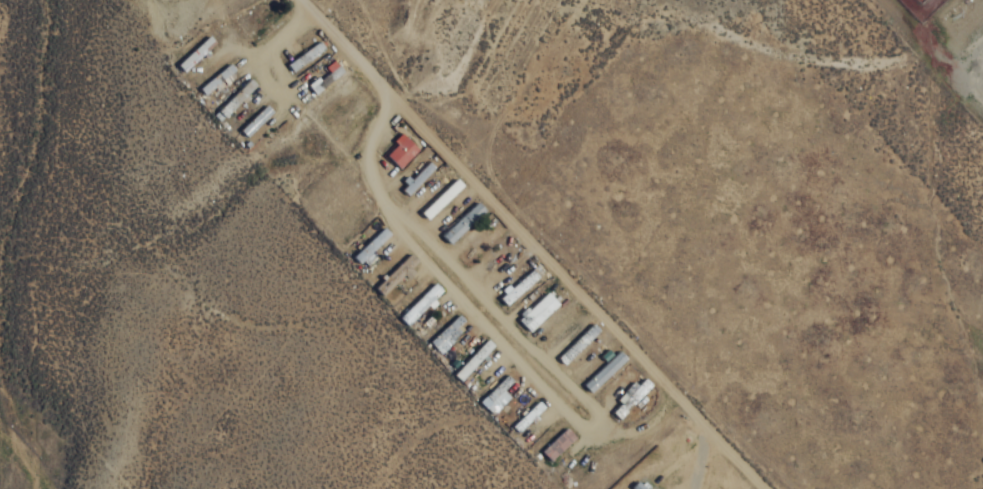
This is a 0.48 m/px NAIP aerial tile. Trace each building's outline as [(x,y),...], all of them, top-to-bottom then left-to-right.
[(174,65),(181,73),(212,43),(205,36),(174,65)] [(233,72),(229,65),(195,87),(200,93),(233,72)] [(255,87),(248,79),(210,114),(217,121),(255,87)] [(237,130),(244,137),(270,112),(263,105),(237,130)] [(415,150),(398,133),(390,141),(394,144),(383,155),(396,168),(415,150)] [(432,168),(424,161),(398,189),(406,196),(432,168)] [(417,213),(425,220),(461,186),(453,178),(417,213)] [(484,210),(475,201),(439,236),(447,245),(484,210)] [(349,257),(359,267),(370,256),(367,253),(387,234),(380,227),(349,257)] [(496,298),(504,306),(540,272),(532,264),(496,298)] [(440,291),(432,283),(396,317),(405,326),(432,301),(431,299),(440,291)] [(515,319),(527,332),(556,304),(543,291),(515,319)] [(465,326),(456,315),(426,341),(435,351),(465,326)] [(450,374),(456,380),(491,346),(485,340),(450,374)] [(580,385),(588,393),(624,358),(616,350),(580,385)] [(507,398),(500,390),(509,382),(504,376),(476,402),(489,415),(507,398)] [(510,427),(516,433),(541,407),(535,401),(510,427)] [(573,437),(563,428),(538,451),(548,461),(573,437)]
